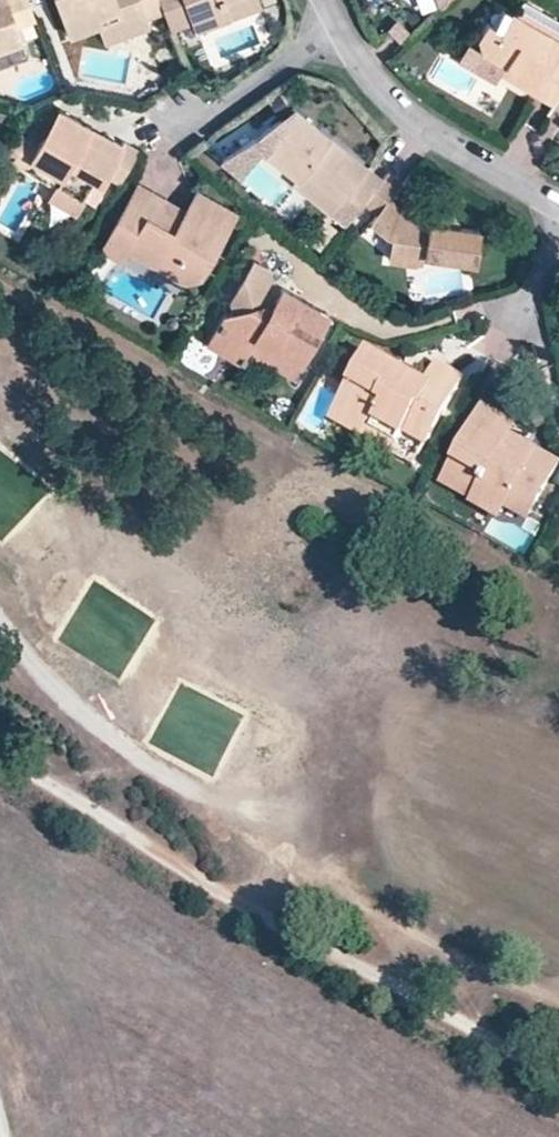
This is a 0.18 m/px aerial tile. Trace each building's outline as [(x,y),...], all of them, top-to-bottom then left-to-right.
[(20,39),(14,23),(33,16),(27,0),(0,0),(0,47),(20,39)] [(159,0),(56,0),(73,45),(103,34),(100,27),(120,20),(122,27),(142,20),(146,29),(166,21),(159,0)] [(166,21),(188,13),(217,2),(218,6),(234,0),(159,0),(166,21)] [(188,13),(191,23),(252,0),(234,0),(218,6),(217,2),(188,13)] [(545,34),(549,28),(530,17),(527,23),(501,9),(491,26),(483,22),(474,36),(481,53),(503,65),(536,83),(544,71),(558,80),(558,41),(545,34)] [(120,20),(100,27),(103,34),(110,52),(149,37),(146,29),(142,20),(122,27),(120,20)] [(558,94),(558,80),(544,71),(536,83),(503,65),(499,74),(553,104),(558,94)] [(40,145),(27,138),(16,157),(29,164),(32,160),(63,176),(60,183),(62,201),(83,195),(92,178),(106,170),(113,157),(98,149),(93,139),(84,135),(90,127),(59,110),(40,145)] [(336,199),(328,210),(345,223),(362,200),(379,179),(325,136),(320,143),(312,137),(317,130),(294,111),(262,152),(295,178),(296,178),(301,171),(336,199)] [(101,133),(90,127),(84,135),(93,139),(98,149),(113,157),(128,129),(109,120),(101,133)] [(325,136),(317,130),(312,137),(320,143),(325,136)] [(4,149),(16,157),(27,138),(15,131),(4,149)] [(292,181),(328,210),(336,199),(301,171),(296,178),(295,178),(292,181)] [(379,179),(362,200),(375,211),(369,220),(387,233),(392,234),(389,257),(415,261),(424,254),(474,260),(479,228),(456,225),(457,219),(450,211),(434,210),(426,214),(396,213),(386,205),(401,184),(385,172),(379,179)] [(183,273),(200,268),(232,209),(195,189),(182,214),(163,205),(167,198),(136,182),(106,237),(108,246),(117,252),(124,251),(128,243),(183,273)] [(74,211),(83,195),(62,201),(60,183),(52,199),(74,211)] [(229,296),(231,304),(220,305),(210,323),(216,330),(230,338),(256,331),(300,356),(326,307),(281,282),(274,296),(270,302),(262,298),(266,292),(274,277),(272,269),(252,257),(229,296)] [(266,292),(262,298),(270,302),(274,296),(266,292)] [(292,369),(300,356),(256,331),(230,338),(216,330),(210,323),(204,336),(241,355),(247,345),(292,369)] [(367,424),(395,439),(403,426),(426,439),(463,375),(437,361),(425,381),(366,348),(338,400),(370,419),(367,424)] [(391,448),(395,439),(367,424),(370,419),(338,400),(330,414),(391,448)] [(483,407),(476,419),(483,423),(489,411),(483,407)] [(519,506),(547,455),(526,444),(522,451),(513,446),(517,439),(508,421),(489,411),(483,423),(476,419),(450,468),(469,478),(463,490),(491,506),(498,493),(519,506)] [(508,421),(517,439),(522,429),(508,421)] [(522,451),(526,444),(517,439),(513,446),(522,451)] [(444,480),(463,490),(469,478),(450,468),(444,480)]
